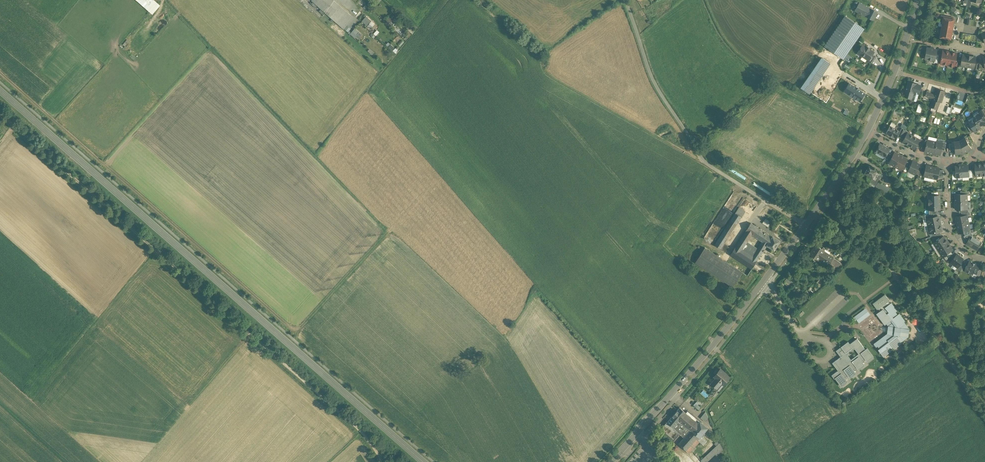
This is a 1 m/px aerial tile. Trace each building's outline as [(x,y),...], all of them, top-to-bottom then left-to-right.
[(152,16),(160,6),(153,0),(133,0),(152,16)] [(343,29),(353,18),(333,0),(311,0),(343,29)] [(871,9),(859,3),(855,10),(873,20),(877,12),(874,11),(874,10),(871,9)] [(954,18),(941,15),(940,20),(942,21),(941,23),(943,24),(942,27),(952,28),(954,18)] [(372,21),(366,16),(362,21),(367,26),(372,21)] [(845,16),(825,45),(843,58),(864,28),(845,16)] [(952,28),(942,27),(942,29),(940,29),(939,34),(941,34),(940,37),(950,38),(952,28)] [(352,34),(358,39),(362,35),(356,30),(352,34)] [(388,48),(395,53),(398,50),(391,44),(388,48)] [(874,52),(862,45),(857,53),(869,60),(872,55),(874,52)] [(937,50),(927,48),(925,58),(928,59),(928,60),(931,61),(932,60),(934,60),(935,60),(936,54),(937,50)] [(949,52),(943,51),(942,55),(940,63),(947,65),(949,52)] [(956,53),(949,52),(947,65),(954,66),(955,59),(956,53)] [(965,55),(962,55),(961,60),(960,65),(967,67),(969,55),(965,55)] [(973,56),(969,55),(967,67),(974,68),(975,63),(976,57),(973,56)] [(822,63),(818,70),(811,81),(818,85),(829,68),(822,63)] [(818,70),(815,68),(806,82),(809,84),(811,81),(818,70)] [(862,89),(842,76),(836,85),(844,90),(841,95),(834,90),(829,98),(826,103),(846,116),(857,98),(862,89)] [(818,85),(811,81),(809,84),(808,86),(813,89),(814,89),(815,90),(816,89),(818,85)] [(921,85),(908,81),(903,96),(912,98),(911,99),(912,100),(915,101),(916,100),(921,85)] [(813,89),(808,86),(806,90),(816,96),(818,92),(815,90),(814,89),(813,89)] [(945,91),(936,88),(934,94),(926,92),(925,96),(932,98),(930,107),(937,109),(940,102),(941,102),(945,91)] [(829,98),(816,89),(815,90),(818,92),(816,96),(826,103),(829,98)] [(871,95),(862,89),(857,98),(866,104),(871,95)] [(974,116),(975,119),(980,126),(984,123),(984,117),(981,111),(974,116)] [(975,119),(969,122),(970,124),(975,131),(981,128),(980,126),(975,119)] [(900,131),(890,125),(889,125),(886,132),(889,134),(889,135),(892,137),(893,137),(893,136),(896,138),(897,136),(900,131)] [(901,128),(900,131),(897,136),(898,136),(900,138),(901,138),(905,130),(902,128),(901,128)] [(913,136),(907,132),(904,139),(902,142),(908,145),(913,136)] [(970,135),(968,136),(967,135),(964,136),(965,138),(966,138),(971,146),(973,145),(972,143),(974,141),(970,135)] [(919,139),(913,136),(908,145),(914,148),(916,146),(919,139)] [(962,140),(967,151),(972,148),(971,146),(966,138),(965,138),(962,140)] [(936,142),(927,140),(925,148),(924,151),(933,154),(934,153),(933,153),(936,142)] [(959,141),(960,153),(964,153),(967,151),(962,140),(960,141),(959,141)] [(942,143),(936,141),(936,142),(933,153),(934,153),(940,154),(941,150),(943,143),(942,143)] [(889,149),(880,144),(876,151),(885,156),(889,149)] [(901,156),(895,152),(894,154),(889,162),(889,163),(895,166),(901,156)] [(907,159),(901,156),(895,166),(901,169),(906,161),(907,159)] [(919,164),(913,161),(908,171),(911,172),(910,172),(915,174),(919,164)] [(872,167),(871,166),(870,166),(869,165),(867,169),(864,173),(872,178),(871,180),(876,183),(881,175),(878,174),(879,173),(876,171),(877,170),(873,168),(872,167)] [(925,168),(924,176),(930,177),(933,167),(926,165),(925,168)] [(939,168),(933,167),(930,177),(937,179),(937,178),(939,170),(939,168)] [(886,186),(879,181),(876,186),(883,191),(886,186)] [(939,195),(928,195),(929,209),(937,209),(939,209),(939,195)] [(745,211),(739,207),(735,213),(741,217),(745,211)] [(741,217),(735,213),(714,245),(721,249),(724,244),(741,217)] [(962,216),(956,217),(957,224),(969,222),(967,215),(962,216)] [(934,217),(931,218),(931,217),(927,218),(928,225),(940,223),(939,216),(934,217)] [(969,222),(957,224),(959,233),(965,232),(964,231),(970,230),(969,222)] [(772,237),(751,223),(730,255),(752,269),(767,246),(767,245),(772,237)] [(940,223),(928,225),(930,233),(940,231),(941,230),(940,223)] [(972,232),(964,236),(968,241),(972,236),(973,235),(972,232)] [(780,241),(772,236),(772,237),(767,245),(774,250),(780,241)] [(948,243),(943,236),(942,237),(939,239),(934,242),(938,249),(948,243)] [(972,236),(968,241),(967,244),(977,250),(982,242),(972,236)] [(952,249),(948,243),(938,249),(942,256),(950,251),(952,249)] [(729,247),(724,244),(721,249),(726,252),(729,247)] [(824,250),(816,245),(810,254),(818,259),(823,251),(824,250)] [(742,272),(705,247),(695,262),(733,287),(742,272)] [(833,258),(823,251),(818,259),(829,265),(833,258)] [(950,251),(942,256),(943,256),(946,260),(952,253),(950,251)] [(957,254),(951,262),(957,267),(959,264),(963,258),(957,254)] [(841,262),(833,258),(829,265),(830,266),(832,263),(837,267),(841,262)] [(980,265),(969,261),(968,266),(967,265),(965,271),(971,273),(974,272),(977,273),(980,266),(980,265)] [(885,294),(873,302),(879,311),(891,302),(885,294)] [(897,310),(891,302),(885,307),(886,308),(884,310),(883,309),(876,313),(885,325),(886,323),(888,326),(887,333),(874,343),(876,347),(877,346),(879,348),(878,349),(883,356),(891,351),(890,349),(893,347),(894,348),(902,343),(901,342),(908,336),(909,329),(909,328),(904,322),(905,321),(899,313),(897,314),(895,312),(897,310)] [(865,308),(855,316),(859,322),(870,314),(865,308)] [(865,349),(857,338),(849,344),(848,342),(836,350),(841,356),(832,363),(838,371),(832,375),(841,386),(847,381),(845,378),(848,376),(850,378),(856,373),(854,371),(858,368),(859,370),(865,365),(864,364),(873,357),(867,348),(865,349)] [(714,387),(718,390),(729,378),(720,370),(714,376),(716,378),(713,382),(716,385),(714,387)] [(680,407),(667,422),(674,428),(679,421),(686,413),(686,412),(680,407)] [(700,421),(687,410),(686,412),(686,413),(679,421),(690,430),(691,431),(699,421),(700,421)] [(674,428),(667,422),(660,431),(673,441),(679,433),(684,437),(690,430),(679,421),(674,428)] [(699,421),(691,431),(699,438),(701,435),(702,434),(704,435),(705,434),(704,433),(708,428),(700,421),(699,421)] [(691,431),(690,430),(684,437),(679,443),(689,453),(699,442),(703,445),(707,441),(701,435),(699,438),(691,431)] [(716,446),(712,450),(717,455),(723,449),(723,450),(723,449),(720,442),(716,446)] [(704,458),(708,461),(710,461),(716,456),(717,455),(712,450),(704,458)]
